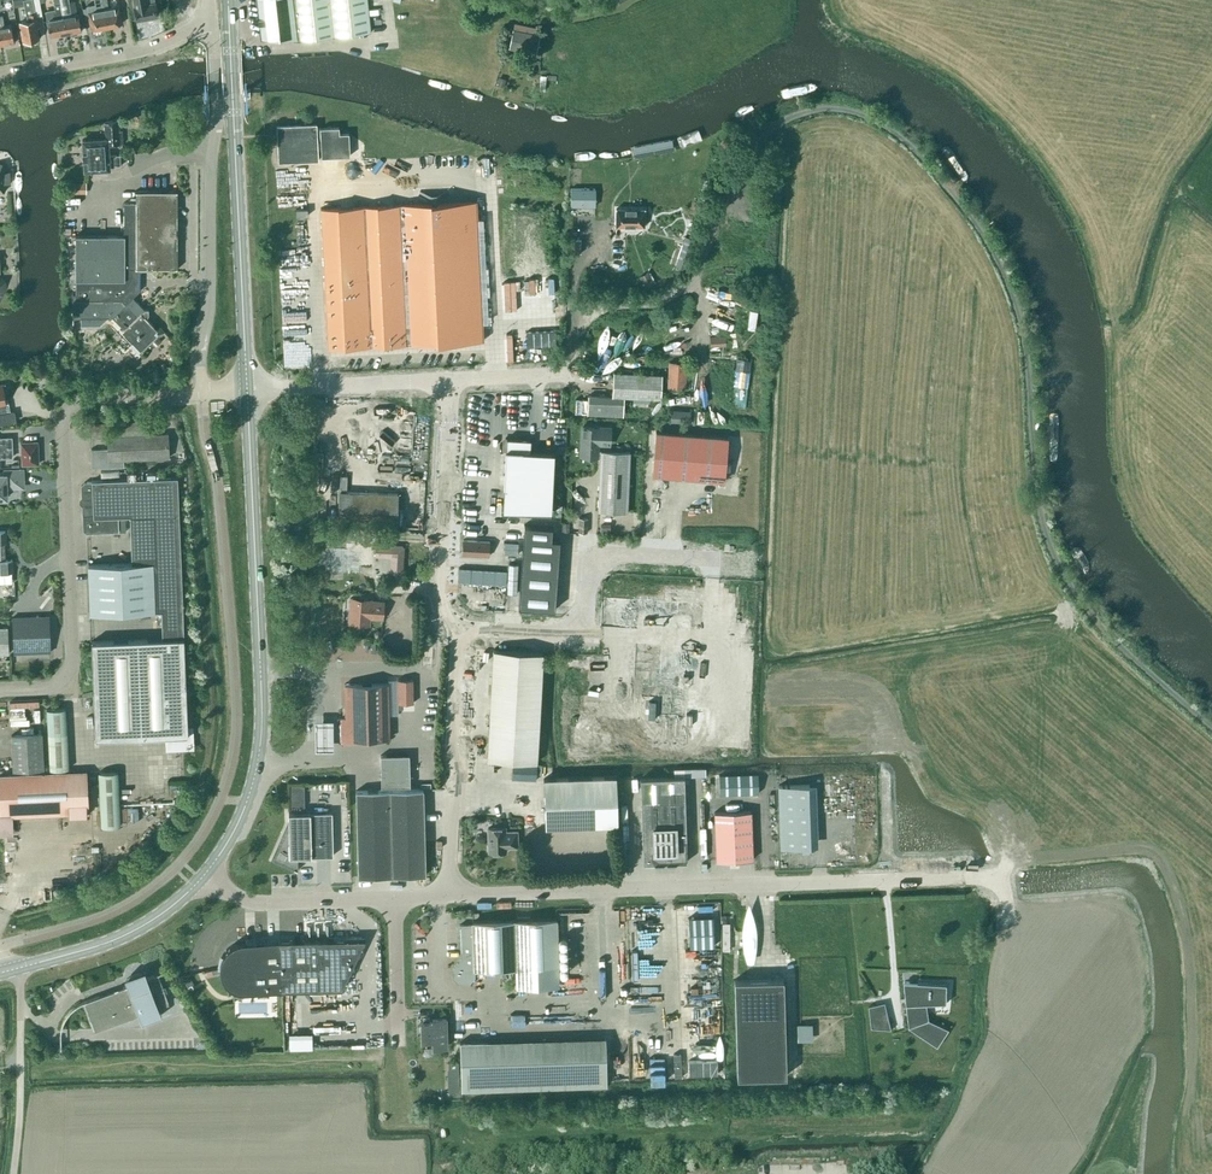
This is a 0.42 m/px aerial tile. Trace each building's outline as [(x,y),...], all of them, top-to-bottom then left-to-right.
[(32,5),(25,6),(28,21),(20,22),(24,41),(40,38),(38,27),(40,27),(38,15),(42,14),(39,0),(31,0),(32,5)] [(52,10),(53,18),(47,19),(50,36),(66,33),(60,0),(54,0),(55,10),(52,10)] [(70,7),(67,8),(66,0),(60,0),(66,33),(81,31),(78,14),(71,15),(70,7)] [(96,10),(88,12),(91,29),(107,26),(102,0),(96,0),(97,4),(95,4),(96,10)] [(107,26),(122,23),(119,6),(109,8),(107,0),(102,0),(107,26)] [(159,16),(156,2),(149,3),(148,0),(134,0),(137,20),(159,16)] [(262,38),(298,38),(299,38),(371,32),(368,0),(258,0),(262,38)] [(5,25),(3,17),(3,14),(0,15),(0,41),(1,45),(15,43),(11,24),(5,25)] [(524,39),(526,32),(514,29),(512,36),(511,36),(509,44),(538,50),(539,42),(524,39)] [(145,126),(142,114),(135,116),(138,128),(145,126)] [(109,156),(109,145),(119,144),(118,119),(105,122),(105,133),(106,133),(106,138),(82,139),(84,171),(110,169),(110,167),(121,166),(120,155),(109,156)] [(316,123),(277,125),(279,161),(318,160),(316,123)] [(9,184),(8,170),(0,166),(0,190),(9,184)] [(570,188),(570,206),(596,206),(596,188),(570,188)] [(177,192),(136,191),(136,202),(138,269),(176,269),(176,244),(178,244),(179,245),(183,242),(180,239),(176,239),(177,192)] [(328,348),(484,340),(477,200),(321,208),(328,348)] [(72,293),(72,323),(73,323),(73,318),(81,318),(81,326),(100,327),(108,319),(109,320),(112,317),(127,332),(124,335),(132,342),(135,340),(143,348),(140,350),(141,351),(157,335),(160,338),(165,332),(160,327),(158,329),(145,316),(148,313),(151,317),(151,316),(133,297),(138,292),(138,269),(136,202),(124,202),(124,235),(76,235),(75,293),(72,293)] [(616,208),(616,226),(644,226),(645,209),(616,208)] [(569,214),(568,236),(580,236),(581,214),(569,214)] [(675,266),(685,269),(695,239),(686,236),(675,266)] [(648,271),(640,276),(646,287),(654,282),(648,271)] [(528,326),(528,341),(558,340),(557,325),(528,326)] [(713,328),(712,341),(727,341),(728,329),(713,328)] [(738,354),(737,383),(751,383),(751,355),(738,354)] [(686,388),(687,362),(669,361),(668,387),(686,388)] [(46,369),(35,369),(36,380),(47,380),(46,369)] [(588,395),(588,401),(587,414),(624,416),(625,396),(661,398),(662,374),(614,371),(612,396),(588,395)] [(6,384),(6,383),(0,384),(0,424),(16,421),(14,411),(10,411),(9,402),(6,403),(3,385),(6,384)] [(690,423),(691,410),(671,409),(670,421),(690,423)] [(145,434),(144,421),(90,424),(90,437),(108,436),(108,448),(91,449),(92,467),(124,466),(124,459),(169,457),(168,433),(145,434)] [(599,456),(600,445),(611,445),(611,426),(580,425),(579,456),(599,456)] [(656,431),(652,474),(725,480),(728,437),(656,431)] [(13,457),(12,437),(0,438),(0,457),(13,457)] [(502,509),(550,512),(553,452),(529,450),(530,438),(506,437),(502,509)] [(38,442),(22,443),(23,464),(38,464),(38,442)] [(598,511),(627,512),(630,452),(601,450),(598,511)] [(5,474),(0,475),(0,498),(7,498),(6,487),(24,486),(23,470),(5,471),(5,474)] [(93,690),(185,686),(183,637),(183,611),(177,477),(136,479),(136,472),(128,472),(128,479),(92,480),(92,482),(84,482),(81,485),(82,511),(83,512),(83,530),(87,532),(118,531),(118,516),(130,516),(132,563),(88,565),(89,614),(161,611),(163,638),(159,638),(91,641),(93,690)] [(338,521),(396,524),(396,522),(402,522),(403,508),(397,508),(398,494),(339,491),(338,521)] [(588,518),(579,517),(578,532),(587,532),(588,518)] [(524,524),(518,607),(555,609),(560,539),(551,538),(552,526),(524,524)] [(0,572),(13,572),(13,559),(1,560),(1,544),(6,543),(5,531),(0,531),(0,572)] [(346,573),(347,565),(371,566),(372,544),(366,543),(366,536),(354,535),(354,543),(347,542),(347,547),(350,549),(352,549),(352,551),(347,551),(348,548),(331,547),(329,572),(346,573)] [(495,551),(504,551),(505,537),(495,537),(495,551)] [(462,554),(489,556),(490,541),(463,540),(462,554)] [(394,572),(402,573),(404,546),(377,544),(376,553),(395,554),(394,572)] [(517,606),(518,593),(508,593),(508,606),(517,606)] [(369,599),(353,598),(351,623),(367,624),(368,616),(383,617),(384,603),(369,602),(369,599)] [(636,643),(634,677),(632,677),(632,682),(634,682),(633,696),(659,697),(656,744),(691,746),(693,714),(686,713),(692,608),(698,609),(699,602),(639,599),(636,643)] [(49,617),(13,619),(14,655),(50,654),(49,617)] [(8,653),(7,627),(0,627),(0,653),(8,653)] [(539,729),(539,726),(543,652),(493,649),(490,723),(487,759),(537,762),(539,729)] [(398,679),(398,703),(413,703),(413,679),(398,679)] [(364,742),(364,739),(390,738),(389,683),(345,684),(346,717),(341,717),(342,742),(364,742)] [(187,725),(185,686),(93,690),(95,738),(165,735),(166,749),(193,748),(192,725),(187,725)] [(42,695),(11,696),(12,722),(43,721),(42,695)] [(66,709),(47,710),(50,769),(69,768),(66,709)] [(320,720),(316,720),(316,750),(321,750),(333,750),(333,720),(320,720)] [(11,735),(13,769),(44,768),(42,733),(11,735)] [(599,736),(599,747),(608,747),(608,736),(599,736)] [(410,786),(409,754),(380,755),(381,786),(410,786)] [(512,777),(536,779),(537,763),(513,762),(512,777)] [(13,834),(12,817),(88,813),(86,771),(64,772),(0,775),(0,835),(13,834)] [(101,825),(121,824),(118,771),(99,772),(101,825)] [(615,775),(544,778),(545,826),(617,824),(615,775)] [(640,778),(643,863),(687,861),(684,777),(640,778)] [(292,802),(306,802),(306,778),(292,779),(292,802)] [(820,838),(818,778),(812,778),(813,839),(820,838)] [(781,847),(812,846),(809,784),(779,785),(781,847)] [(422,789),(355,792),(358,878),(425,875),(422,789)] [(751,811),(714,812),(716,861),(753,859),(751,811)] [(288,824),(273,859),(297,870),(298,870),(295,868),(295,856),(333,856),(332,812),(288,813),(288,824)] [(506,852),(506,847),(517,847),(517,831),(505,832),(505,827),(488,828),(489,852),(506,852)] [(713,917),(688,918),(690,947),(714,946),(713,917)] [(559,985),(557,918),(472,921),(472,924),(460,925),(461,962),(458,963),(453,968),(453,977),(458,982),(470,982),(475,976),(474,970),(515,968),(516,986),(559,985)] [(342,1013),(379,1012),(377,938),(327,939),(328,945),(244,947),(244,941),(241,942),(235,943),(231,945),(228,948),(225,951),(223,955),(221,958),(220,963),(220,965),(220,969),(221,973),(221,976),(223,979),(225,982),(228,985),(231,987),(234,989),(238,990),(242,991),(246,991),(341,989),(342,1013)] [(663,960),(633,961),(633,990),(664,989),(663,960)] [(60,1048),(61,1048),(61,1034),(61,1031),(61,1029),(62,1027),(63,1023),(64,1021),(65,1019),(66,1017),(67,1016),(68,1015),(69,1013),(71,1011),(72,1009),(73,1008),(76,1006),(79,1004),(82,1003),(84,1003),(94,1029),(138,1012),(142,1022),(162,1015),(158,1005),(168,1001),(158,973),(148,978),(145,971),(125,979),(128,985),(83,1002),(81,1003),(79,1004),(76,1006),(74,1007),(73,1008),(72,1009),(70,1011),(68,1013),(67,1015),(65,1017),(64,1019),(63,1020),(62,1022),(62,1025),(61,1027),(61,1029),(60,1031),(60,1034),(60,1048)] [(786,1076),(783,978),(734,980),(738,1077),(786,1076)] [(947,1003),(948,984),(905,981),(909,1027),(938,1047),(949,1028),(930,1020),(927,1004),(947,1003)] [(885,1002),(869,1005),(872,1027),(891,1029),(885,1002)] [(426,1022),(420,1022),(421,1039),(423,1039),(423,1050),(437,1049),(437,1047),(446,1047),(446,1046),(445,1046),(445,1020),(445,1019),(436,1019),(436,1016),(426,1017),(426,1022)] [(814,1035),(814,1018),(800,1019),(801,1035),(814,1035)] [(461,1091),(607,1086),(606,1037),(460,1042),(461,1091)] [(449,1091),(459,1091),(458,1062),(448,1062),(449,1091)]
